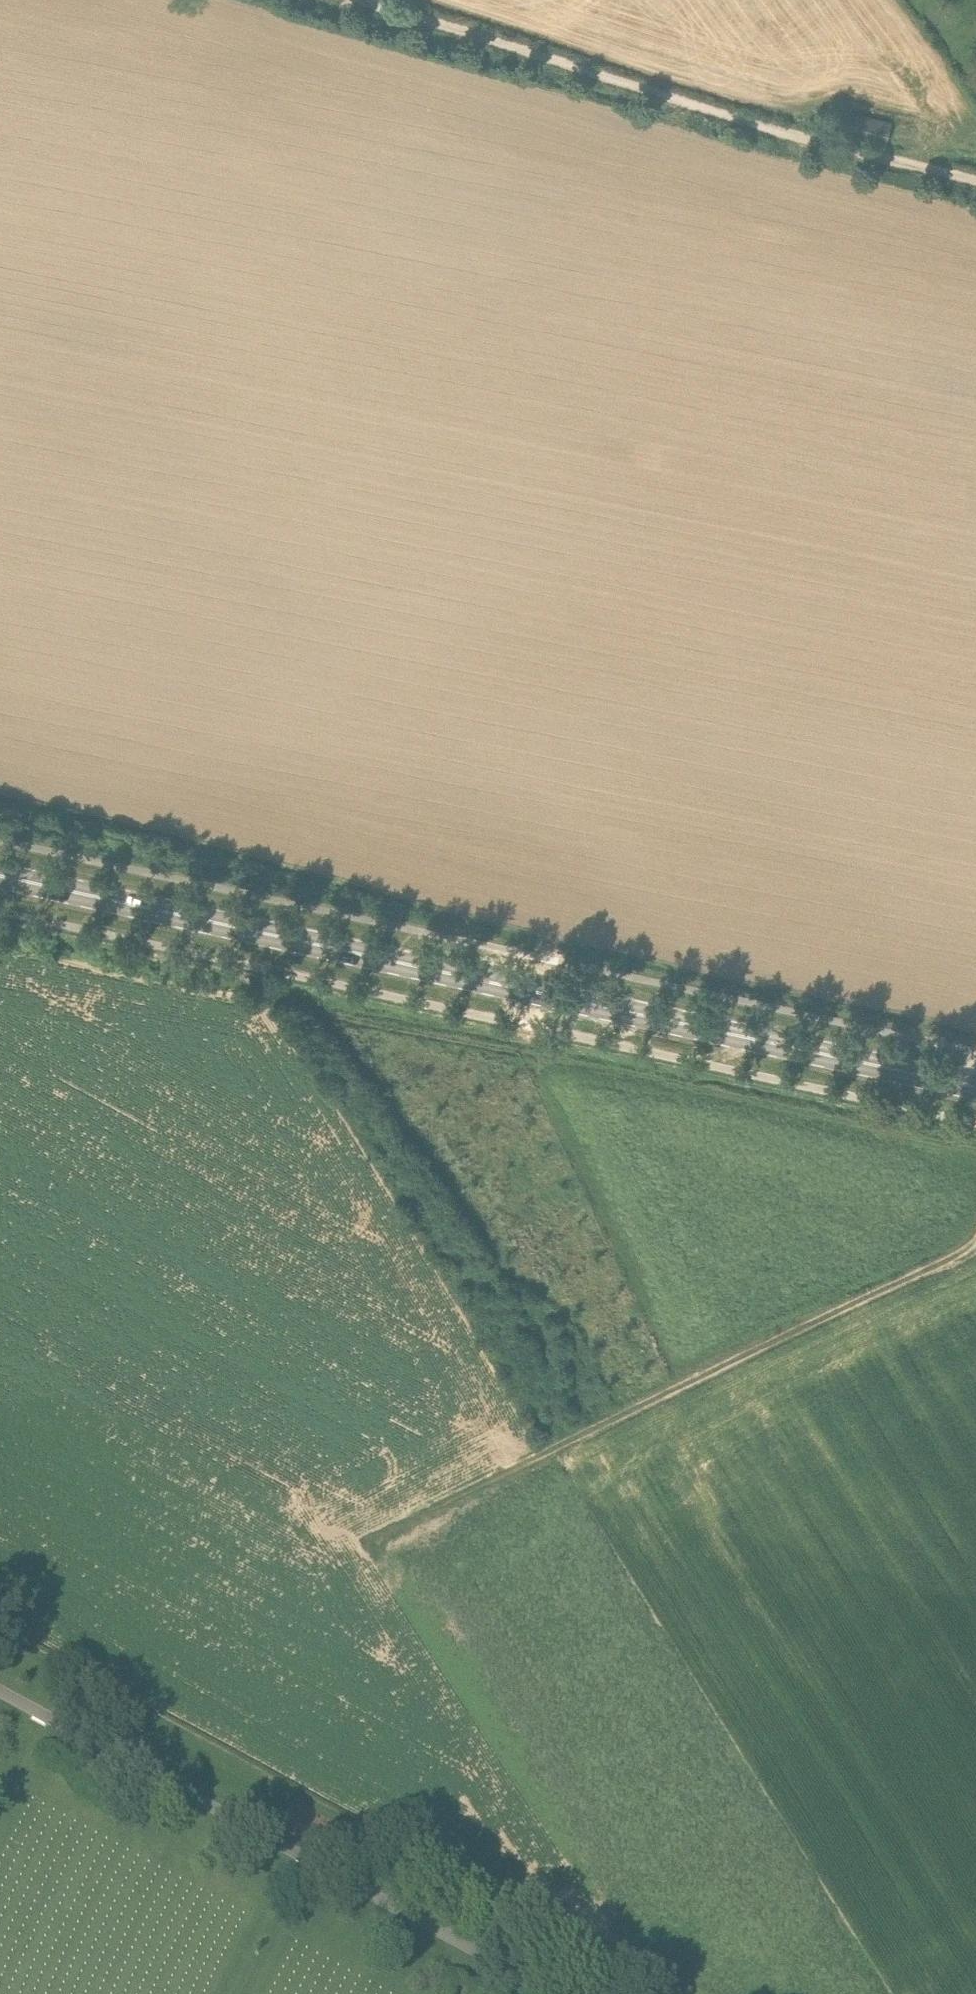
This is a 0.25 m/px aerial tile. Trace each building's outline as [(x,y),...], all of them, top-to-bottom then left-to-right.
[(841,133),(886,144),(891,121),(847,110),(841,133)]
